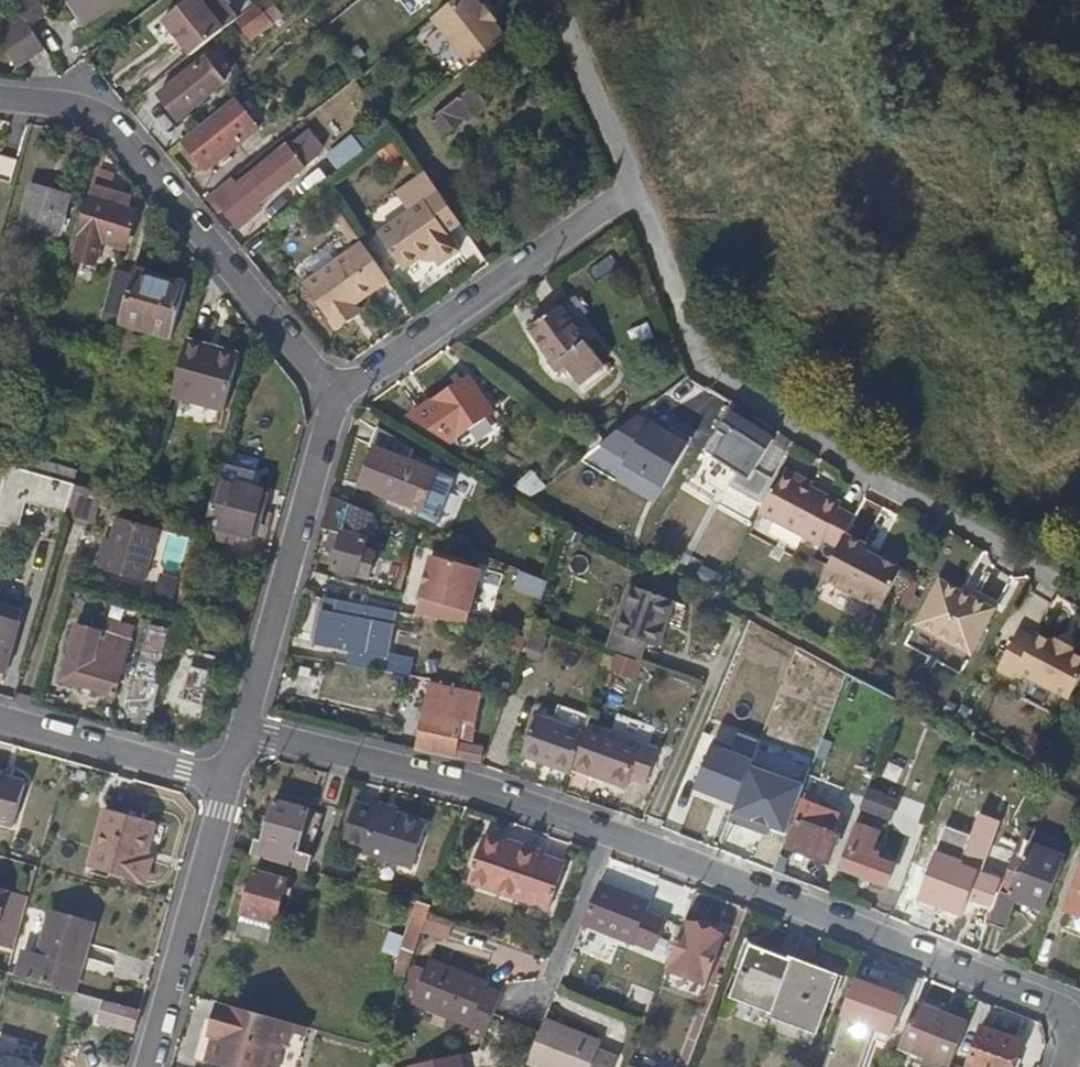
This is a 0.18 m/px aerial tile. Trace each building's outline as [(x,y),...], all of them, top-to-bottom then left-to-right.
[(26,14),(37,31),(48,25),(48,13),(43,2),(40,0),(17,0),(26,14)] [(77,0),(66,0),(84,26),(125,0),(108,0),(87,14),(77,0)] [(87,14),(108,0),(77,0),(87,14)] [(211,40),(224,29),(202,0),(189,0),(183,4),(211,40)] [(479,0),(449,0),(432,14),(471,62),(507,34),(495,19),(496,17),(485,4),(483,6),(479,0)] [(211,40),(183,4),(163,20),(191,55),(211,40)] [(37,31),(26,14),(0,31),(21,63),(47,46),(37,31)] [(207,59),(161,95),(173,110),(182,103),(191,113),(228,84),(207,59)] [(429,125),(441,139),(463,122),(467,126),(473,122),(470,118),(485,106),(472,90),(429,125)] [(237,144),(212,115),(183,139),(207,168),(218,159),(221,164),(231,156),(228,151),(237,144)] [(339,170),(363,151),(353,140),(330,159),(339,170)] [(240,186),(233,178),(208,198),(219,212),(225,207),(236,221),(305,165),(290,145),(240,186)] [(0,159),(0,181),(17,186),(23,166),(0,159)] [(102,173),(95,189),(112,194),(117,179),(102,173)] [(30,185),(16,231),(27,235),(30,226),(59,236),(70,198),(30,185)] [(112,194),(95,189),(89,206),(70,270),(83,275),(91,247),(122,256),(134,213),(123,209),(126,198),(112,194)] [(462,223),(439,191),(379,236),(405,271),(432,252),(442,265),(462,250),(449,233),(462,223)] [(393,282),(366,244),(308,288),(342,334),(359,321),(352,312),(359,307),(393,282)] [(159,276),(135,269),(133,274),(157,282),(159,276)] [(157,282),(133,274),(119,325),(170,339),(185,284),(159,276),(157,282)] [(577,325),(544,278),(534,285),(565,330),(553,339),(562,352),(554,358),(563,370),(570,364),(582,382),(595,372),(568,333),(577,325)] [(366,316),(359,307),(352,312),(359,321),(366,316)] [(240,356),(187,341),(172,394),(225,410),(240,356)] [(413,413),(452,437),(493,407),(468,373),(413,413)] [(727,398),(704,382),(690,401),(700,407),(691,422),(705,431),(727,398)] [(700,407),(690,401),(681,415),(691,422),(700,407)] [(756,417),(738,405),(708,453),(724,463),(727,460),(735,465),(745,449),(764,461),(775,443),(750,427),(756,417)] [(598,450),(669,481),(690,433),(636,409),(629,425),(612,418),(598,450)] [(377,449),(362,485),(422,511),(437,473),(412,463),(417,450),(380,427),(372,446),(377,449)] [(75,483),(79,471),(46,461),(42,474),(75,483)] [(253,470),(224,461),(208,520),(207,522),(262,538),(270,511),(258,507),(262,491),(248,486),(253,470)] [(2,488),(8,465),(0,462),(0,494),(0,492),(2,488)] [(42,474),(8,465),(2,488),(50,501),(49,505),(68,511),(75,483),(42,474)] [(763,498),(772,480),(749,468),(740,485),(763,498)] [(777,479),(767,497),(801,516),(811,497),(777,479)] [(75,483),(68,511),(67,514),(95,523),(100,504),(104,491),(75,483)] [(2,488),(0,492),(49,505),(50,501),(2,488)] [(111,493),(104,491),(100,504),(107,507),(111,493)] [(378,513),(333,496),(325,526),(340,531),(336,548),(342,550),(338,568),(361,575),(378,513)] [(801,516),(767,497),(761,510),(822,542),(825,536),(841,545),(846,535),(852,523),(837,515),(839,511),(811,497),(801,516)] [(118,517),(112,540),(109,553),(102,552),(98,568),(145,582),(160,528),(118,517)] [(863,545),(846,535),(841,545),(822,580),(880,611),(902,572),(897,569),(897,563),(887,558),(882,561),(877,559),(861,550),(863,545)] [(109,553),(112,540),(105,539),(102,552),(109,553)] [(880,554),(863,545),(861,550),(877,559),(880,554)] [(415,613),(470,624),(484,558),(428,547),(415,613)] [(938,583),(913,629),(968,659),(994,613),(938,583)] [(632,588),(610,651),(618,653),(642,661),(647,645),(660,650),(676,604),(632,588)] [(398,610),(329,596),(326,608),(325,610),(319,644),(353,651),(351,664),(387,671),(398,610)] [(0,600),(0,670),(5,672),(23,606),(0,600)] [(70,660),(64,679),(116,695),(130,639),(77,624),(67,658),(70,660)] [(1066,703),(1079,677),(1079,665),(1067,658),(1070,654),(1052,645),(1050,648),(1034,639),(1031,644),(1015,635),(993,675),(1005,681),(1009,673),(1066,703)] [(174,640),(170,657),(178,659),(164,709),(199,720),(214,670),(191,663),(196,647),(174,640)] [(787,844),(794,828),(809,793),(817,775),(820,767),(816,766),(833,727),(826,724),(845,678),(813,664),(816,656),(806,650),(797,671),(784,665),(779,675),(770,671),(774,662),(751,651),(720,725),(718,724),(703,759),(709,763),(693,804),(736,822),(738,815),(750,820),(757,804),(755,799),(761,782),(758,781),(764,767),(768,755),(788,763),(783,776),(761,832),(787,844)] [(1064,706),(1066,703),(1009,673),(1005,681),(1009,683),(1012,677),(1064,706)] [(464,722),(471,693),(431,683),(424,712),(464,722)] [(502,702),(471,693),(464,722),(424,712),(414,746),(456,757),(458,750),(482,757),(487,736),(477,733),(480,721),(496,726),(502,702)] [(573,774),(575,768),(587,736),(540,717),(524,755),(573,774)] [(633,778),(644,747),(590,727),(587,736),(575,768),(629,789),(633,778)] [(657,752),(644,747),(633,778),(645,783),(657,752)] [(768,755),(764,767),(783,776),(788,763),(768,755)] [(14,824),(27,782),(0,774),(0,819),(14,824)] [(845,788),(817,775),(809,793),(837,806),(845,788)] [(899,802),(871,790),(865,808),(891,820),(899,802)] [(261,840),(256,855),(310,871),(314,856),(299,852),(311,808),(278,799),(266,842),(261,840)] [(365,854),(364,857),(415,871),(430,819),(380,805),(379,809),(357,802),(343,846),(365,854)] [(108,807),(91,864),(146,881),(153,859),(146,856),(156,822),(108,807)] [(794,828),(787,844),(831,862),(847,823),(827,815),(822,827),(803,819),(798,830),(794,828)] [(885,835),(859,825),(843,868),(890,886),(899,865),(878,856),(885,835)] [(1023,835),(1003,892),(1009,895),(1028,845),(1031,838),(1023,835)] [(963,861),(947,908),(965,915),(971,899),(992,907),(1000,885),(979,878),(992,845),(972,837),(963,861)] [(526,906),(532,891),(555,900),(566,870),(487,840),(470,885),(526,906)] [(1009,895),(1003,892),(991,925),(1006,930),(1018,897),(1046,909),(1065,860),(1028,845),(1009,895)] [(947,908),(963,861),(939,852),(922,898),(947,908)] [(257,872),(239,933),(269,942),(288,881),(257,872)] [(418,903),(432,907),(441,883),(426,878),(418,903)] [(653,906),(602,884),(586,926),(655,954),(668,922),(649,914),(653,906)] [(1072,909),(1079,912),(1079,887),(1072,909)] [(30,897),(0,888),(0,943),(15,947),(30,897)] [(555,900),(532,891),(526,906),(550,915),(555,900)] [(947,908),(922,898),(919,907),(943,917),(947,908)] [(429,917),(432,907),(418,903),(407,935),(394,930),(386,953),(399,958),(394,969),(408,974),(429,917)] [(25,951),(19,975),(76,991),(96,922),(53,909),(41,948),(38,955),(30,952),(25,951)] [(727,939),(685,923),(667,972),(708,989),(727,939)] [(776,1014),(794,968),(795,964),(753,948),(734,997),(776,1014)] [(495,1016),(503,997),(487,990),(489,985),(432,961),(414,1005),(471,1028),(469,1033),(486,1040),(495,1016)] [(812,976),(794,968),(776,1014),(776,1016),(818,1032),(838,977),(815,968),(812,976)] [(929,979),(912,973),(902,998),(907,1000),(919,1005),(929,979)] [(902,998),(857,981),(845,1015),(894,1035),(907,1000),(902,998)] [(143,1010),(98,997),(92,1016),(137,1030),(143,1010)] [(220,1002),(214,1021),(222,1023),(218,1038),(211,1063),(225,1066),(279,1066),(284,1049),(291,1045),(295,1032),(297,1024),(220,1002)] [(971,1026),(922,1007),(907,1048),(953,1066),(954,1066),(971,1026)] [(548,1020),(542,1035),(530,1064),(537,1066),(594,1066),(603,1043),(548,1020)] [(222,1023),(214,1021),(210,1036),(218,1038),(222,1023)] [(311,1027),(297,1024),(295,1032),(309,1036),(311,1027)] [(970,1066),(1014,1066),(1023,1044),(986,1029),(970,1066)] [(462,1058),(417,1066),(464,1066),(462,1058)] [(0,1059),(0,1066),(28,1066),(0,1059)]
